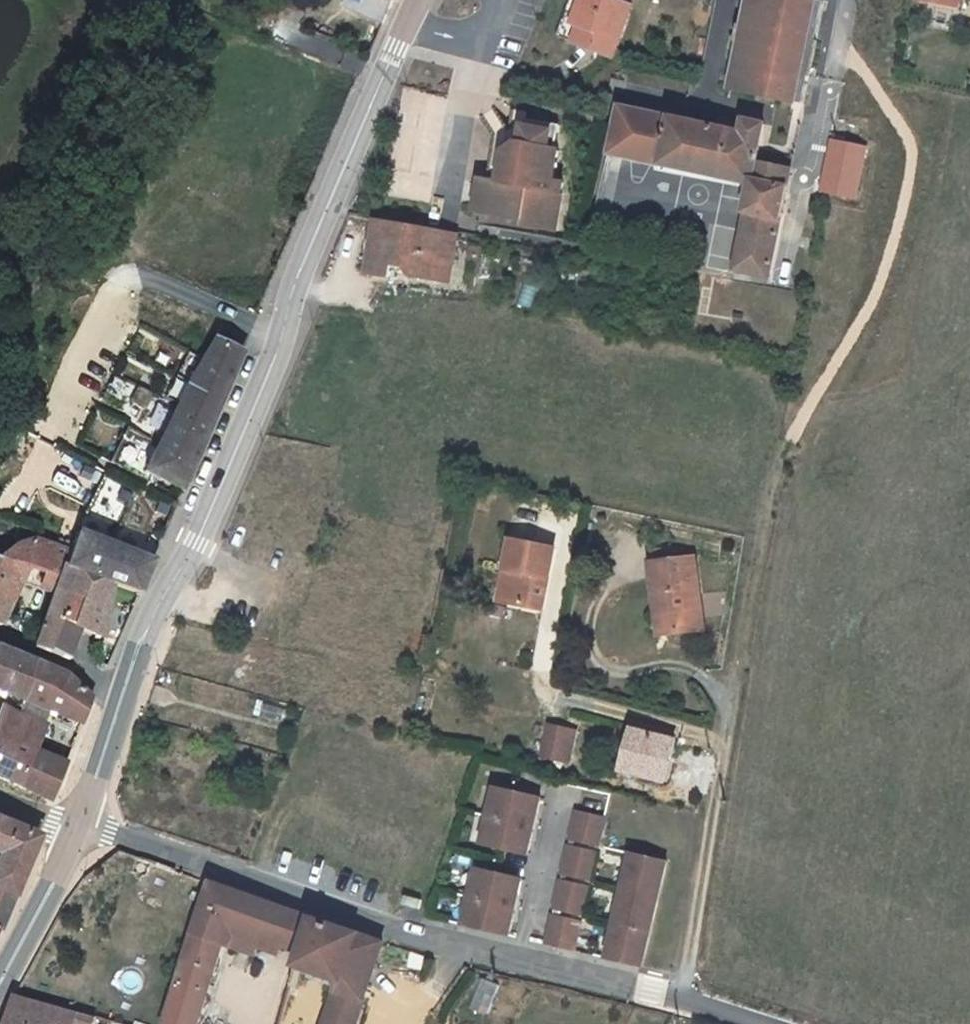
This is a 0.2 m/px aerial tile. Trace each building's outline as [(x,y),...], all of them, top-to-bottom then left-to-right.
[(611,55),(630,3),(621,0),(581,0),(579,6),(586,7),(574,41),(611,55)] [(730,92),(793,102),(797,74),(806,75),(807,76),(813,40),(811,40),(803,39),(809,0),(751,0),(747,31),(744,46),(737,45),(730,92)] [(746,211),(732,272),(769,279),(790,183),(757,176),(768,124),(740,117),(737,131),(620,105),(609,155),(745,185),(739,209),(746,211)] [(479,182),(472,215),(520,224),(519,230),(552,236),(562,187),(552,185),(558,155),(555,155),(559,131),(526,125),(527,117),(513,114),(510,131),(495,110),(481,121),(494,142),(487,183),(479,182)] [(865,147),(833,141),(823,189),(855,196),(865,147)] [(441,293),(455,244),(376,224),(361,276),(382,282),(387,265),(398,268),(396,274),(404,285),(441,293)] [(180,484),(235,353),(225,349),(226,346),(226,343),(227,342),(226,340),(224,339),(223,338),(221,337),(218,339),(217,341),(216,342),(159,438),(141,468),(180,484)] [(4,614),(11,617),(21,596),(13,593),(15,587),(49,600),(62,568),(69,554),(27,537),(0,556),(0,623),(4,614)] [(103,584),(131,595),(145,563),(76,537),(69,554),(62,568),(103,584)] [(515,540),(500,601),(544,612),(559,551),(515,540)] [(656,631),(702,630),(698,557),(652,560),(656,631)] [(95,633),(103,584),(62,568),(49,600),(30,643),(70,659),(80,629),(95,633)] [(5,705),(24,661),(0,653),(0,703),(5,705)] [(41,801),(56,766),(23,751),(40,712),(34,710),(52,680),(24,661),(5,705),(0,718),(0,780),(41,801)] [(73,727),(84,702),(52,680),(34,710),(40,712),(73,727)] [(677,738),(627,726),(615,772),(665,785),(677,738)] [(568,735),(549,732),(544,763),(563,766),(568,735)] [(545,793),(497,780),(481,836),(529,850),(545,793)] [(608,816),(580,808),(572,838),(599,845),(608,816)] [(30,841),(0,828),(0,920),(30,841)] [(598,851),(570,842),(562,872),(590,880),(598,851)] [(669,864),(632,852),(603,957),(642,967),(669,864)] [(522,875),(475,861),(460,919),(507,931),(522,875)] [(589,885),(561,878),(552,906),(581,914),(589,885)] [(299,916),(205,884),(176,967),(156,1023),(192,1023),(216,957),(222,941),(249,950),(247,956),(265,962),(267,956),(283,962),(299,916)] [(372,892),(369,901),(386,907),(389,898),(372,892)] [(579,919),(551,911),(543,940),(571,948),(579,919)] [(379,942),(299,916),(283,962),(328,977),(314,1023),(352,1023),(379,942)] [(222,941),(216,957),(245,963),(247,956),(249,950),(222,941)] [(489,1012),(495,985),(478,981),(472,1009),(489,1012)] [(3,1002),(0,1012),(0,1023),(82,1023),(3,1002)]
